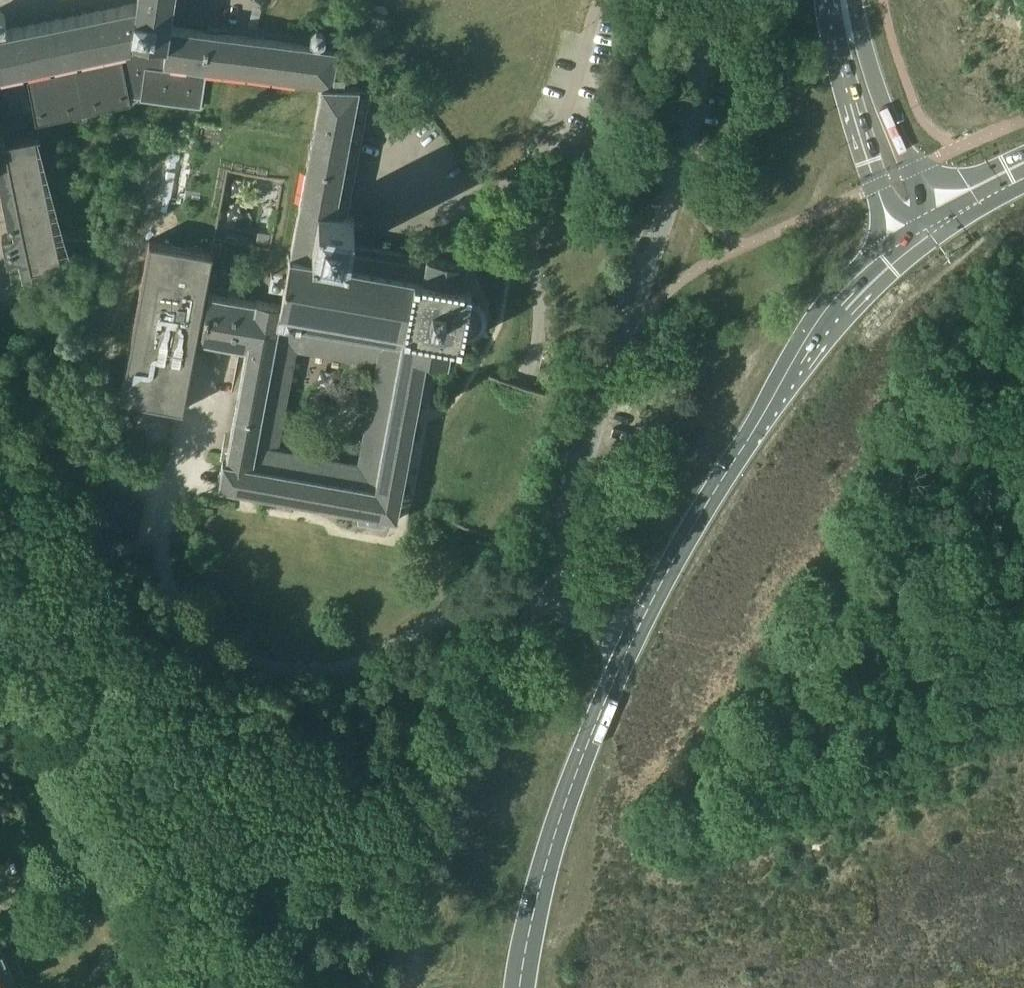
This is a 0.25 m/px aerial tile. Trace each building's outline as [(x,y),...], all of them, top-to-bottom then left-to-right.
[(25,67),(37,124),(131,105),(130,98),(201,108),(207,68),(322,85),(334,85),(335,74),(339,49),(324,47),(325,43),(325,42),(326,36),(323,32),(317,30),(311,34),(311,38),(311,40),(311,41),(311,45),(252,37),(171,25),(175,0),(137,0),(136,2),(7,28),(6,22),(7,20),(5,13),(0,10),(0,72),(25,67)] [(256,300),(256,301),(209,293),(208,295),(204,320),(200,341),(247,349),(227,453),(226,460),(223,459),(218,486),(269,496),(293,500),(355,512),(358,513),(359,522),(385,526),(389,518),(393,519),(398,520),(419,407),(420,403),(426,370),(427,360),(449,365),(453,343),(462,343),(463,335),(471,335),(478,332),(484,326),(487,320),(488,316),(487,310),(485,305),(482,301),(477,297),(471,294),(472,285),(465,283),(468,263),(427,255),(427,256),(350,241),(351,233),(355,215),(336,211),(350,143),(360,87),(345,86),(346,75),(335,74),(334,85),(322,85),(315,122),(311,143),(304,181),(286,275),(272,272),(270,285),(284,288),(281,304),(256,300)] [(304,181),(311,143),(199,122),(176,244),(150,239),(120,397),(139,400),(184,408),(201,319),(204,320),(208,295),(205,294),(208,277),(222,279),(226,257),(255,262),(256,256),(279,260),(294,179),(304,181)] [(10,230),(13,229),(14,233),(2,235),(8,263),(20,260),(23,278),(33,276),(32,271),(67,264),(97,258),(99,239),(56,235),(37,143),(36,135),(41,134),(41,133),(6,140),(3,126),(0,126),(0,182),(10,230)] [(103,464),(116,466),(118,458),(104,455),(103,464)] [(143,473),(145,461),(122,457),(120,469),(143,473)] [(25,973),(5,927),(0,929),(0,987),(17,980),(16,977),(25,973)]
